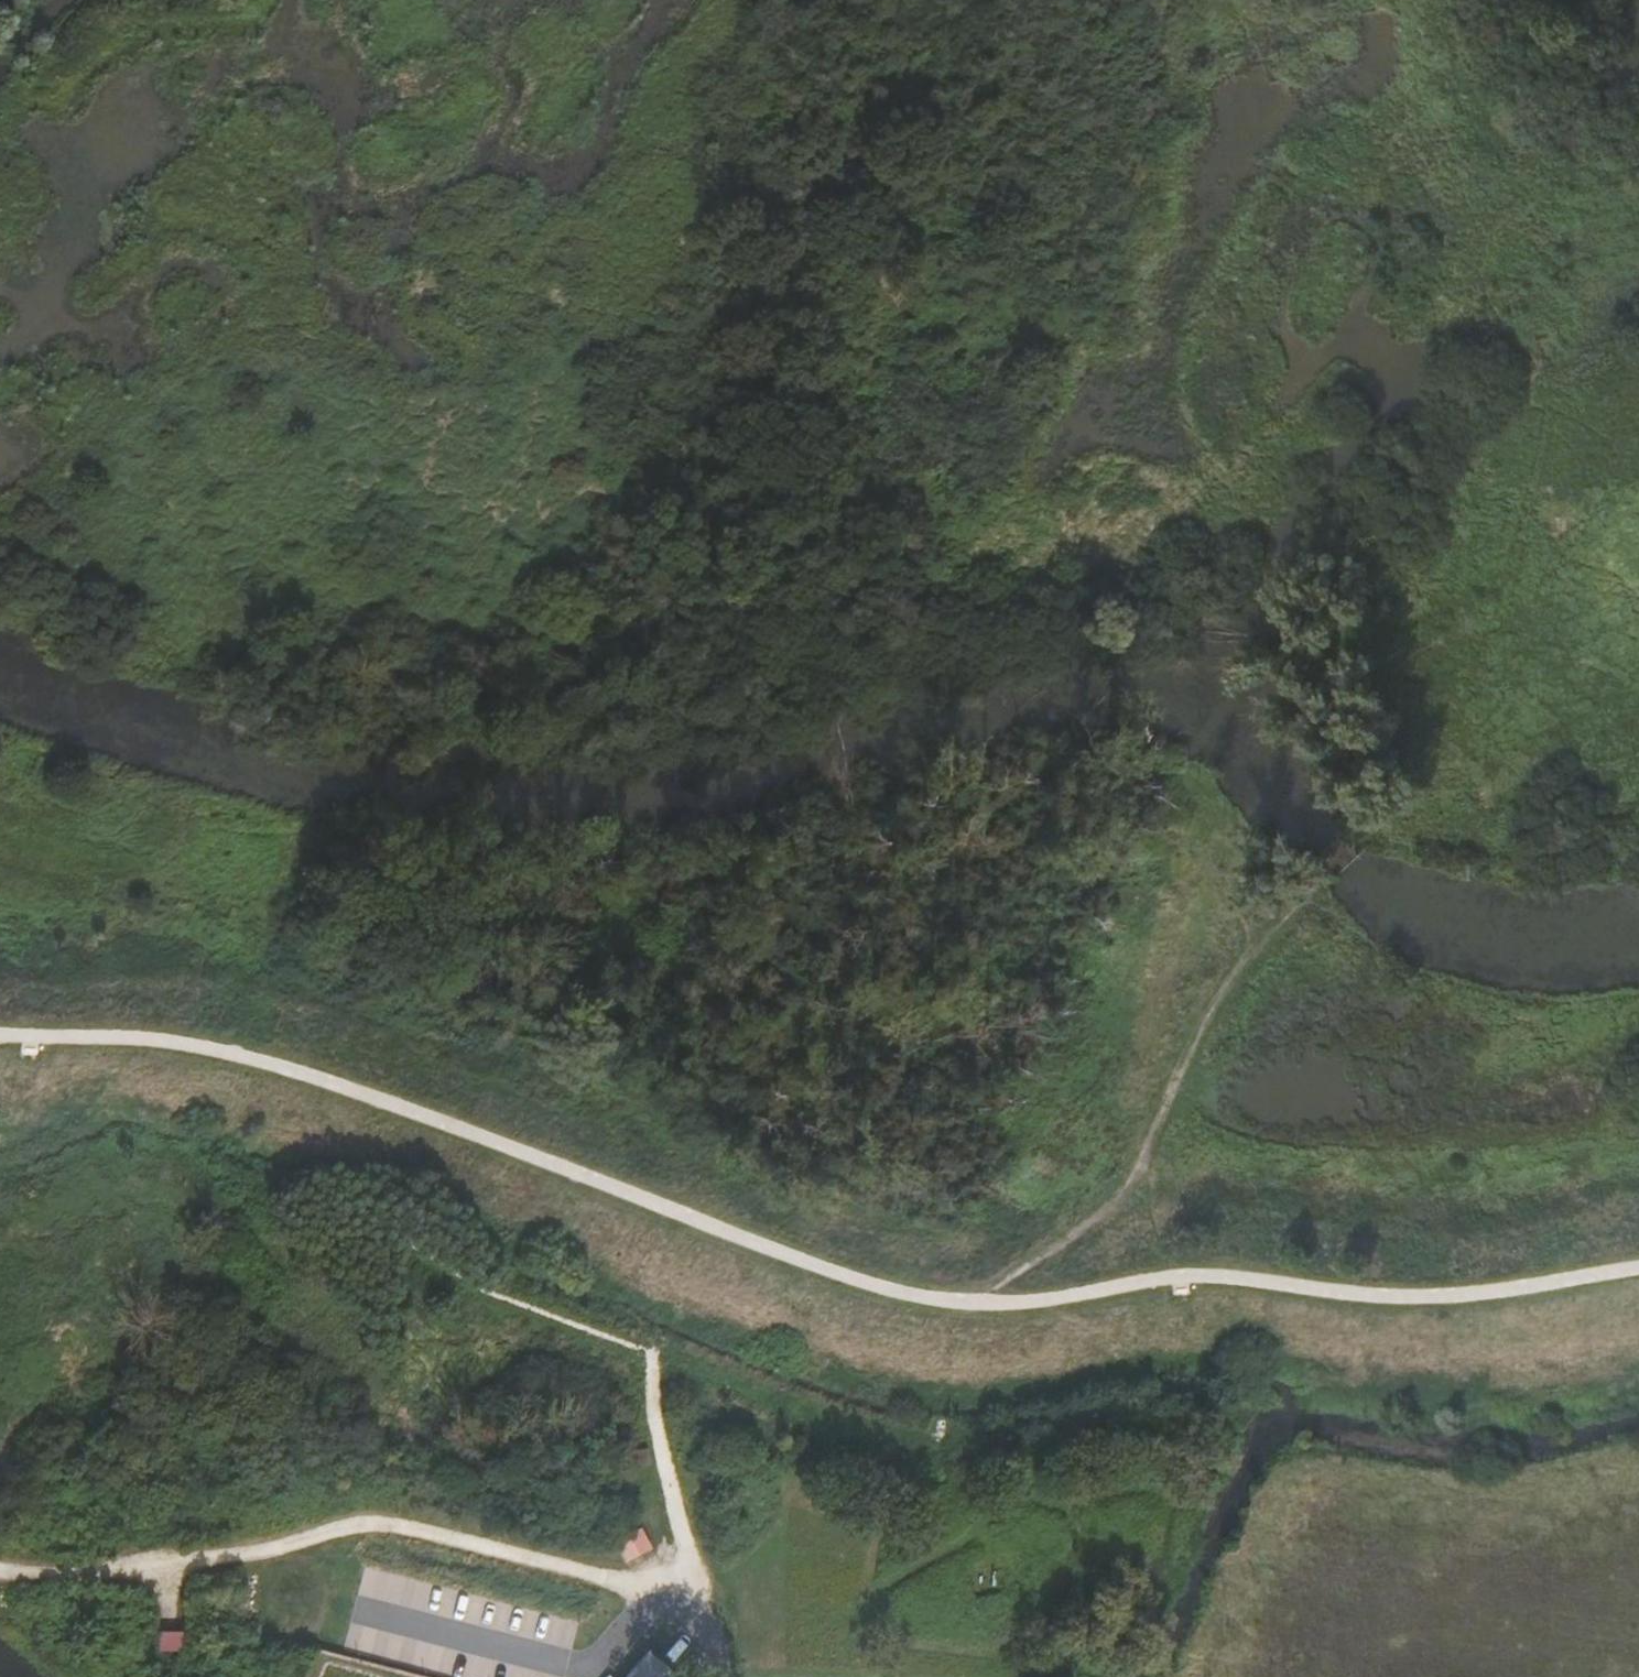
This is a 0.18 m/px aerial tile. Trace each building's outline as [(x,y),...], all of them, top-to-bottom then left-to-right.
[(620,1654),(612,1676),(632,1676),(633,1674),(641,1676),(657,1676),(660,1668),(620,1654)]
